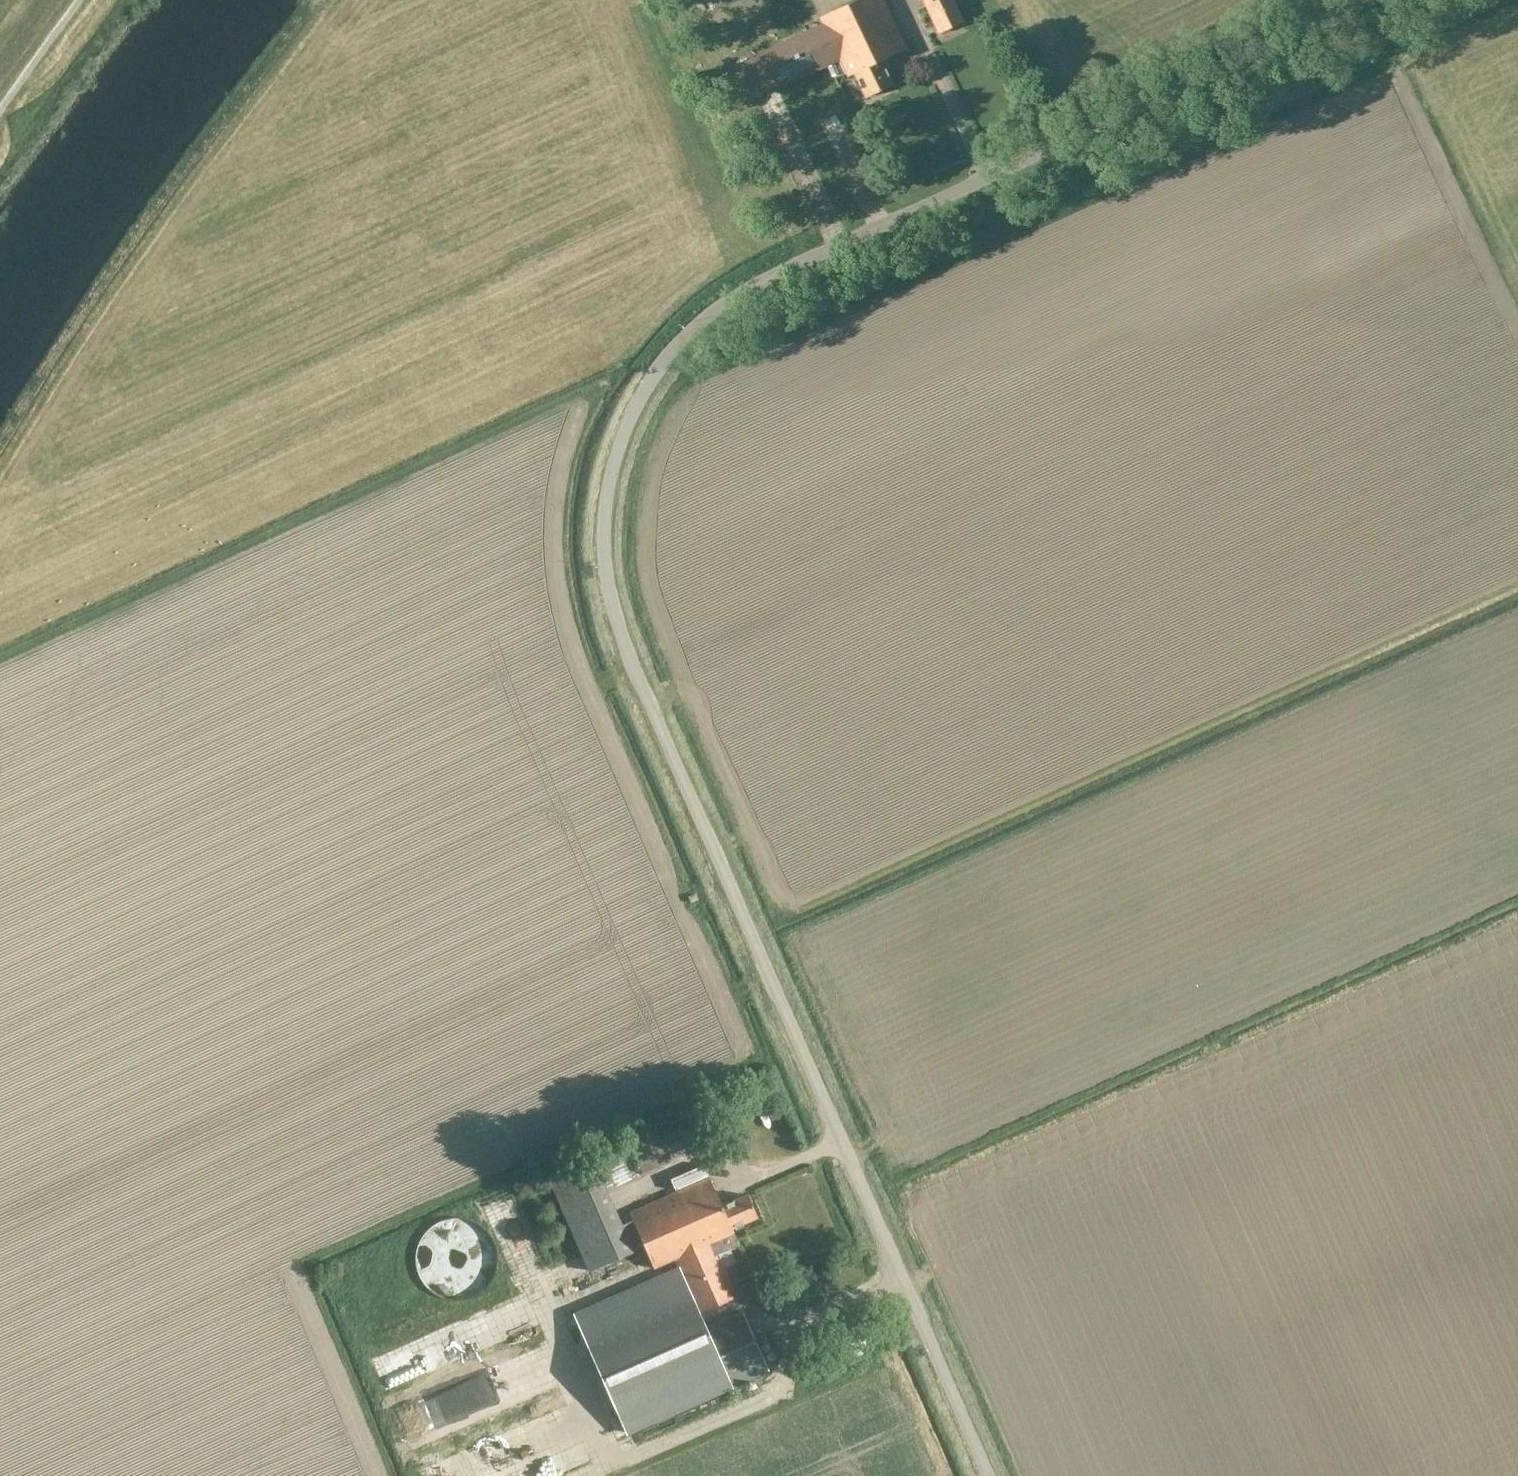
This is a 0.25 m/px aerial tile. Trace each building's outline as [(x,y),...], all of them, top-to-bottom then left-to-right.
[(892,85),(881,61),(906,49),(883,0),(857,0),(819,18),(822,24),(751,58),(768,94),(839,60),(848,77),(854,74),(865,98),(892,85)] [(926,6),(939,34),(962,22),(952,0),(940,0),(926,6)] [(924,33),(933,29),(923,5),(914,10),(924,33)] [(763,108),(774,132),(788,125),(777,102),(763,108)] [(837,118),(823,123),(831,145),(845,141),(837,118)] [(793,129),(774,137),(788,169),(807,161),(793,129)] [(705,1137),(696,1118),(660,1134),(654,1122),(625,1135),(641,1173),(671,1160),(668,1153),(705,1137)] [(736,1198),(721,1205),(718,1198),(708,1177),(660,1198),(618,1216),(610,1198),(606,1189),(632,1178),(620,1150),(593,1162),(549,1181),(557,1198),(588,1269),(599,1265),(644,1245),(654,1267),(675,1258),(699,1312),(736,1296),(717,1253),(738,1244),(731,1227),(756,1216),(749,1198),(747,1193),(736,1198)] [(483,1231),(421,1235),(422,1253),(418,1254),(420,1274),(434,1273),(435,1284),(487,1280),(483,1231)] [(705,1327),(678,1266),(572,1312),(624,1431),(659,1416),(768,1368),(742,1311),(705,1327)] [(529,1369),(514,1376),(520,1388),(534,1381),(529,1369)] [(398,1403),(403,1427),(450,1416),(444,1392),(398,1403)]
